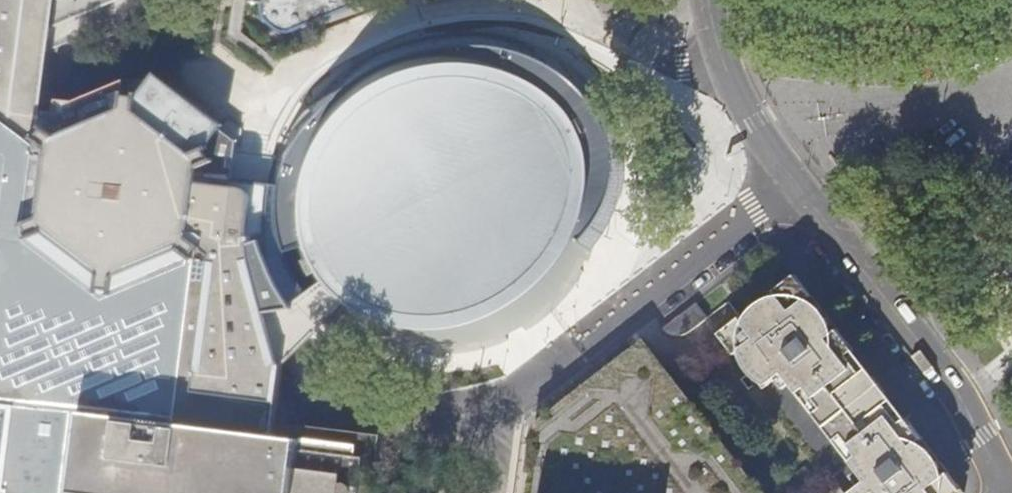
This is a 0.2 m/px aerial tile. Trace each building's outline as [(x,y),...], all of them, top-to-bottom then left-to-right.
[(369,450),(300,441),(274,438),(278,406),(284,364),(294,355),(309,341),(324,357),(328,358),(335,357),(339,354),(342,350),(343,346),(342,340),(341,338),(351,321),(333,305),(317,286),(303,262),(294,235),(290,210),(290,187),(268,184),(269,175),(237,172),(236,181),(232,180),(238,143),(222,131),(224,127),(156,76),(141,93),(138,93),(137,98),(127,97),(130,109),(174,151),(190,143),(195,155),(178,162),(171,228),(188,241),(179,250),(166,238),(102,262),(99,286),(89,283),(91,261),(49,228),(31,236),(27,226),(41,219),(50,145),(34,133),(40,123),(51,0),(0,0),(0,492),(364,492),(369,450)] [(260,15),(267,25),(274,29),(283,31),(290,30),(363,0),(260,0),(260,15)] [(596,213),(597,195),(596,177),(592,159),(586,142),(579,126),(570,110),(558,96),(546,83),(531,72),(516,63),(500,55),(483,49),(465,46),(447,44),(429,45),(411,48),(394,52),(377,59),(361,68),(347,78),(333,90),(321,104),(311,119),(303,135),(296,151),(292,169),(290,187),(290,210),(294,235),(303,262),(317,286),(333,305),(351,321),(367,331),(383,339),(400,345),(417,349),(435,351),(453,351),(471,349),(489,344),(506,338),(522,330),(537,320),(550,308),(562,295),(573,280),(582,264),(589,248),(593,230),(596,213)] [(130,109),(127,97),(127,92),(124,92),(122,109),(58,135),(40,123),(34,133),(50,145),(41,219),(27,226),(31,236),(49,228),(91,261),(89,283),(99,286),(102,262),(166,238),(179,250),(188,241),(171,228),(178,162),(195,155),(190,143),(174,151),(130,109)] [(939,462),(921,473),(914,463),(930,451),(906,419),(898,425),(844,357),(853,351),(827,318),(809,331),(800,320),(818,307),(794,276),(717,335),(759,390),(779,376),(862,483),(848,492),(962,492),(939,462)] [(695,304),(662,329),(667,334),(672,335),(677,335),(685,334),(706,318),(695,304)] [(827,318),(818,307),(800,320),(809,331),(827,318)] [(645,343),(535,425),(527,492),(759,492),(645,343)] [(391,364),(369,360),(365,380),(386,385),(391,364)] [(939,462),(930,451),(914,463),(921,473),(939,462)]
